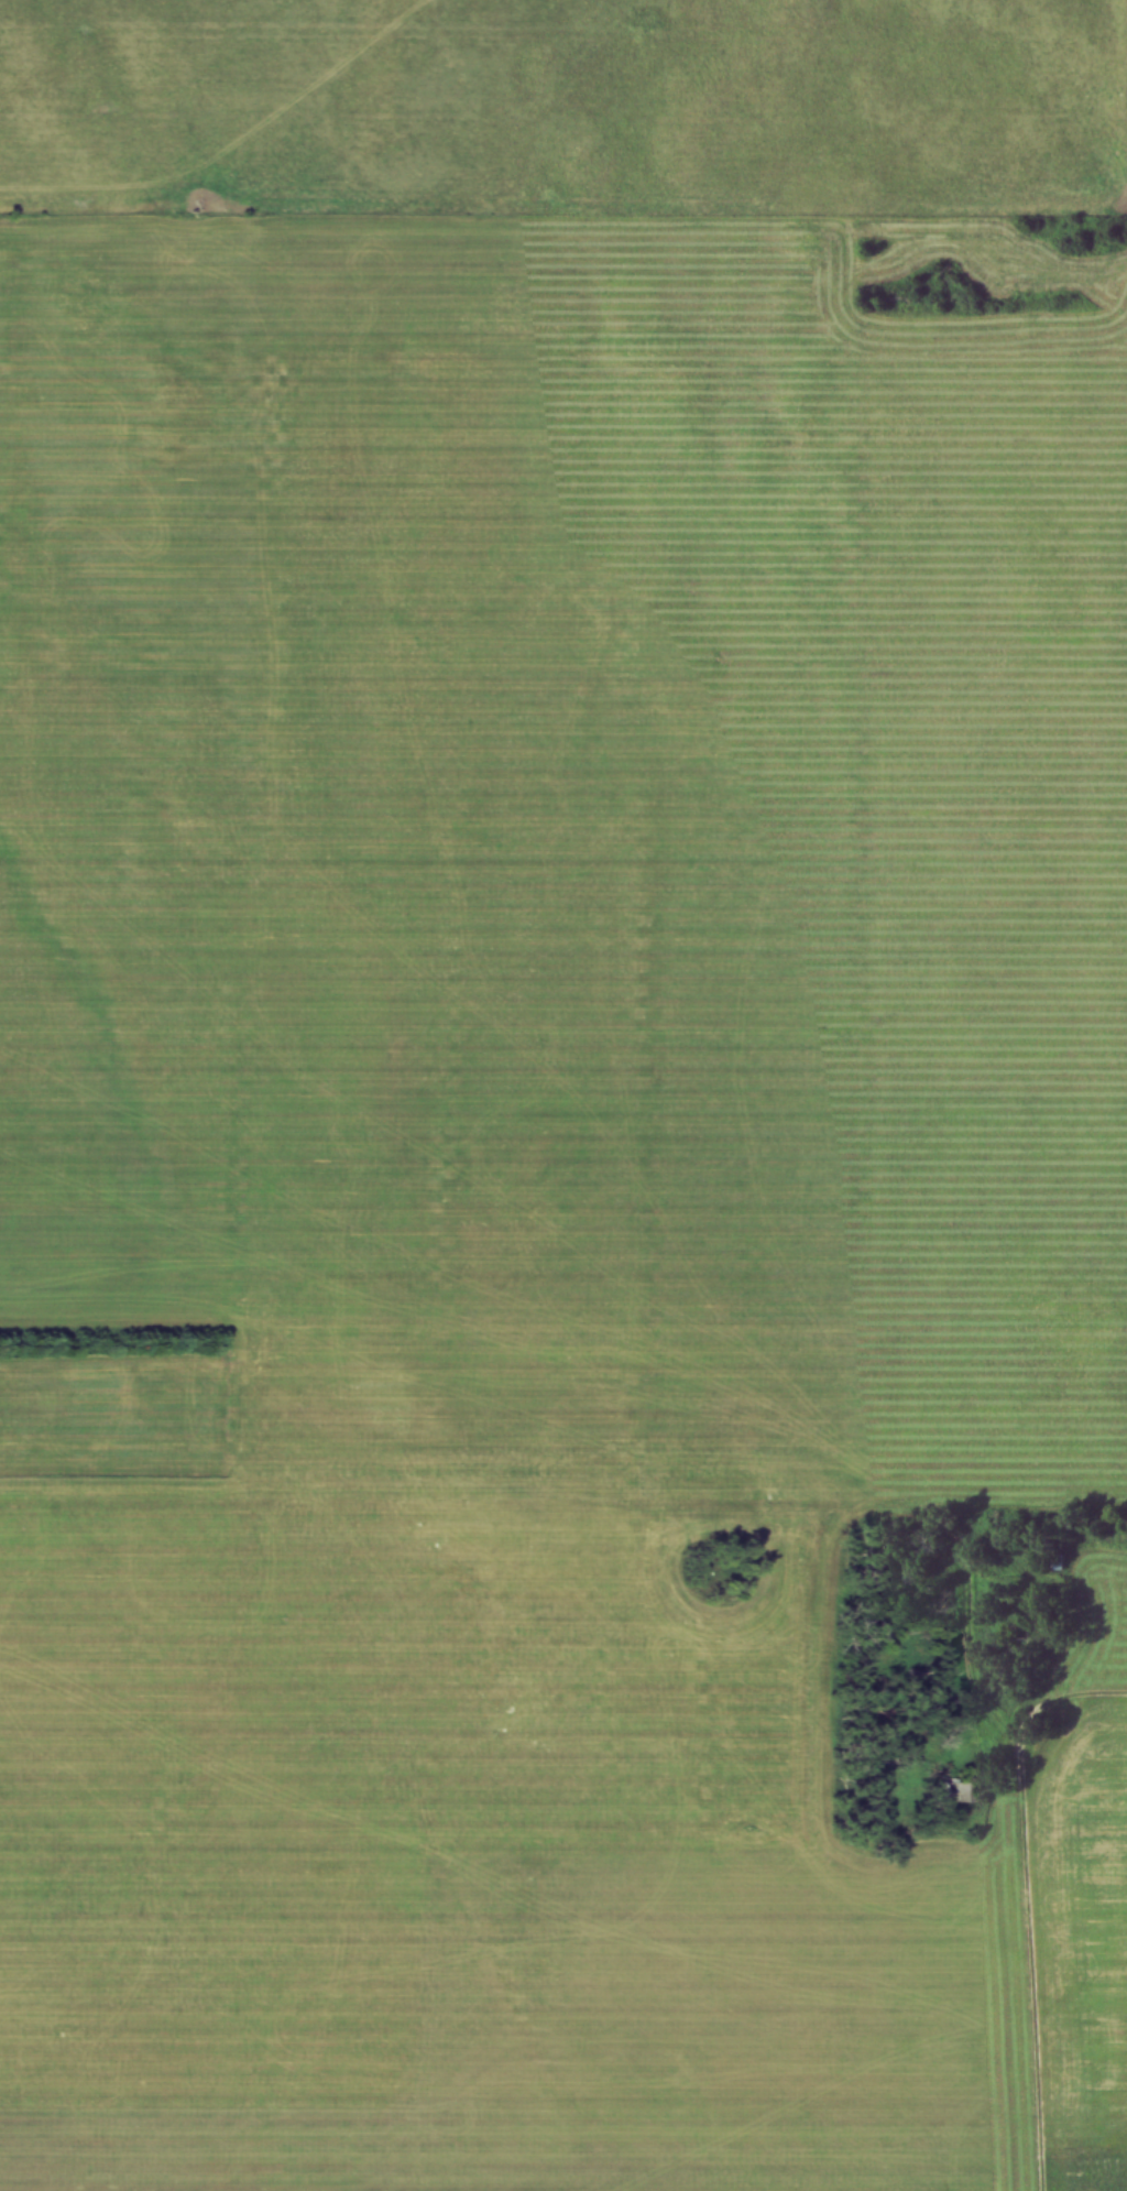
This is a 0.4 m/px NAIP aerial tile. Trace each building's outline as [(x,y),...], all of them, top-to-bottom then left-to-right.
[(1062,1570),(1063,1558),(1054,1557),(1054,1570),(1062,1570)] [(966,1781),(943,1780),(943,1804),(965,1804),(966,1781)]
